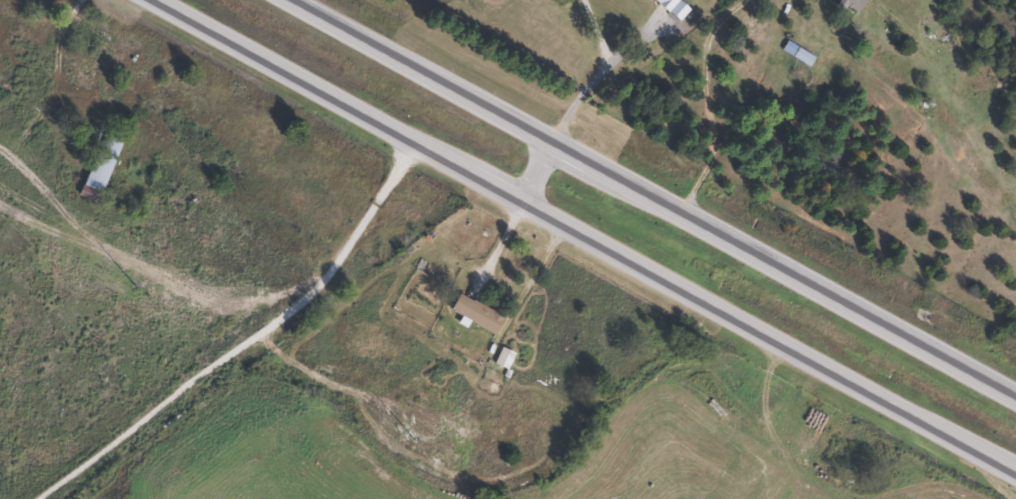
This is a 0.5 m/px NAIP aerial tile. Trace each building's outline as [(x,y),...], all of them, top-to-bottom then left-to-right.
[(655,3),(645,14),(656,23),(677,0),(652,0),(655,3)] [(836,2),(854,14),(863,0),(838,0),(836,2)] [(22,27),(36,34),(42,22),(28,15),(22,27)] [(120,141),(101,133),(78,194),(97,201),(120,141)] [(502,314),(455,293),(446,312),(493,333),(502,314)]
